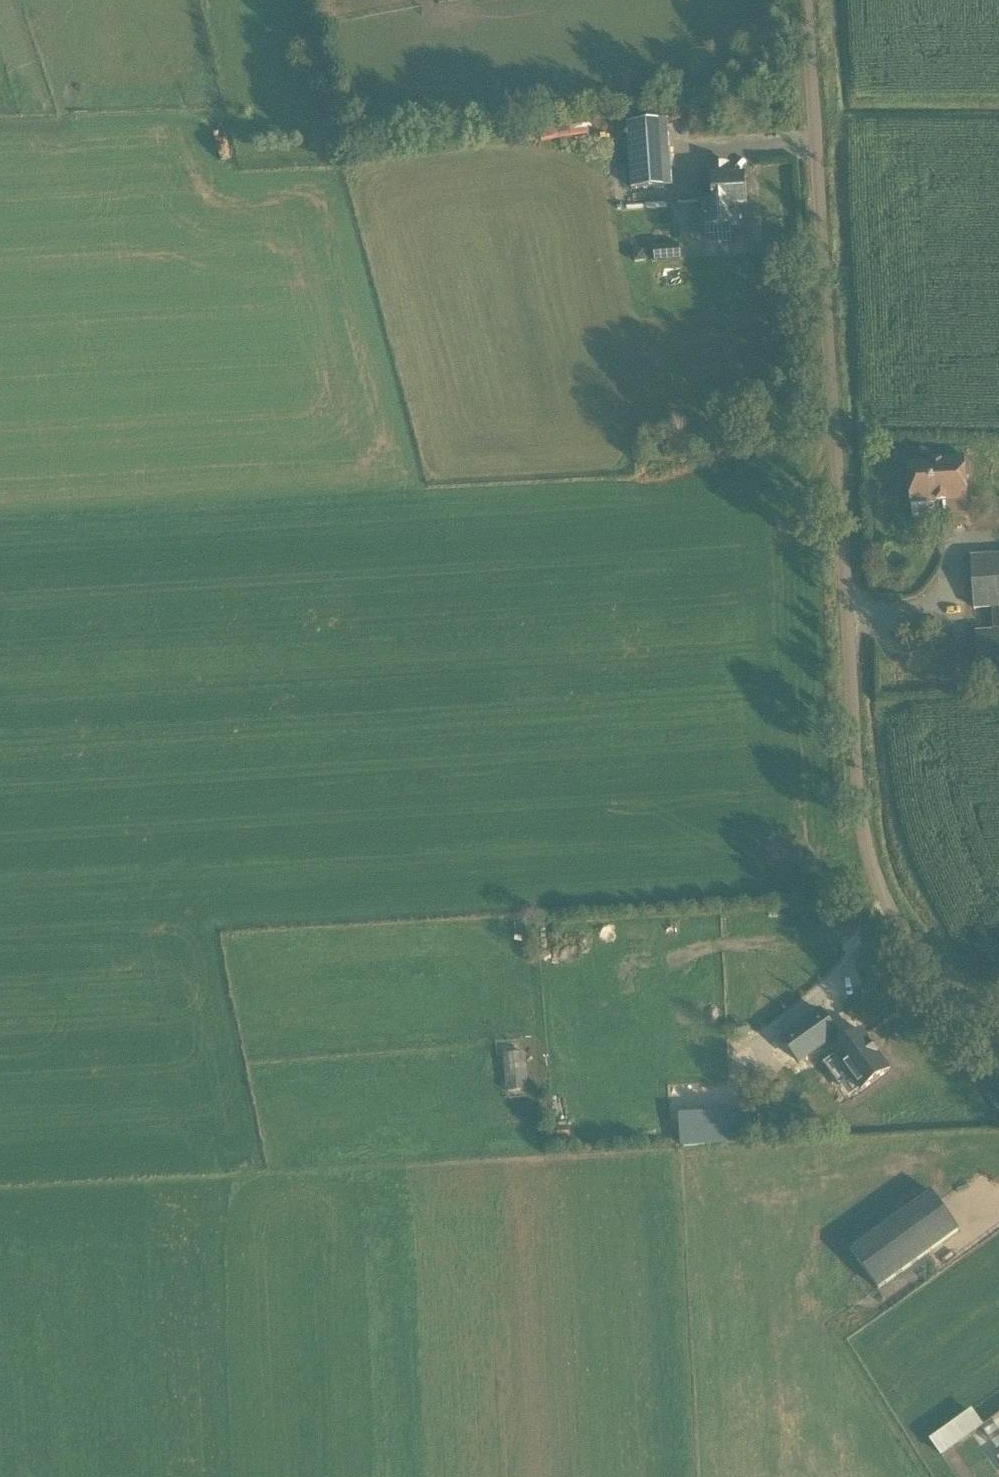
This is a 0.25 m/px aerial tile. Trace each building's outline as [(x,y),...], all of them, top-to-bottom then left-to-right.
[(670,162),(667,122),(627,125),(629,154),(632,190),(672,187),(670,162)] [(748,204),(746,177),(729,178),(728,164),(711,165),(713,202),(704,202),(706,228),(737,226),(735,205),(748,204)] [(965,457),(961,458),(941,459),(941,464),(909,466),(911,505),(967,502),(965,457)] [(971,558),(974,609),(992,608),(993,632),(976,633),(979,685),(998,684),(998,556),(971,558)] [(739,1034),(738,1003),(720,1004),(720,1017),(712,1018),(713,1035),(739,1034)] [(804,1024),(783,1040),(798,1061),(825,1041),(836,1056),(824,1064),(840,1086),(840,1085),(851,1078),(861,1091),(873,1082),(889,1071),(862,1032),(843,1046),(836,1036),(837,1035),(821,1013),(804,1024)] [(528,1091),(525,1054),(503,1056),(507,1093),(528,1091)] [(752,1113),(732,1114),(733,1143),(744,1143),(743,1132),(753,1131),(752,1113)] [(696,1135),(730,1134),(730,1117),(695,1119),(696,1135)] [(880,1289),(962,1231),(933,1193),(849,1249),(880,1289)] [(997,1449),(998,1448),(998,1413),(981,1426),(997,1449)]
